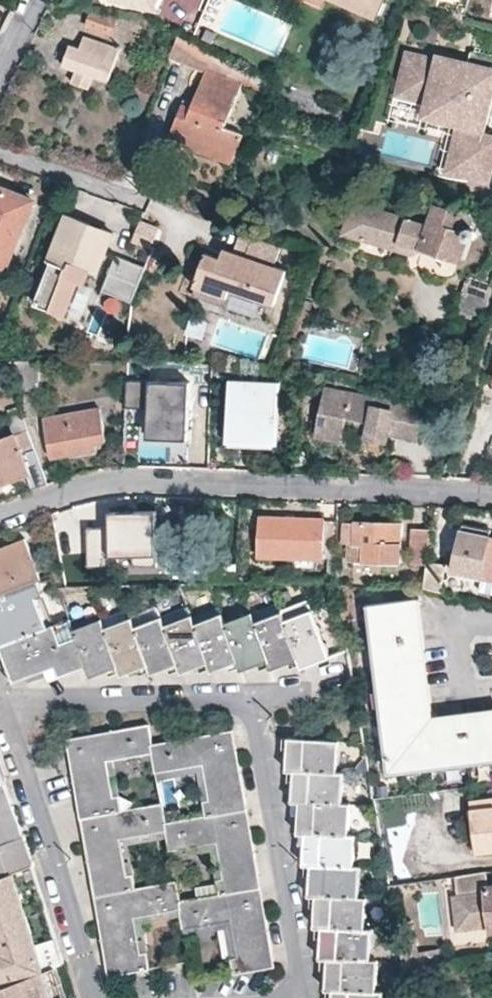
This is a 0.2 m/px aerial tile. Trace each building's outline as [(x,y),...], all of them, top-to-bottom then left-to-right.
[(169,0),(98,0),(99,4),(161,19),(169,0)] [(373,12),(378,0),(346,0),(373,12)] [(111,34),(116,20),(92,12),(87,25),(111,34)] [(69,45),(63,64),(77,69),(73,83),(88,88),(93,75),(107,80),(119,49),(83,36),(79,47),(69,45)] [(470,52),(466,68),(440,62),(439,67),(406,59),(402,76),(416,79),(412,96),(430,101),(428,112),(460,120),(478,125),(490,77),(491,78),(491,57),(470,52)] [(440,62),(407,54),(406,59),(439,67),(440,62)] [(242,134),(224,128),(241,83),(204,69),(181,132),(235,152),(242,134)] [(249,81),(246,88),(262,95),(265,88),(249,81)] [(478,125),(460,120),(459,126),(477,131),(478,125)] [(477,131),(459,126),(457,130),(476,135),(477,131)] [(476,135),(457,130),(448,169),(484,178),(489,158),(491,149),(491,140),(476,135)] [(0,188),(0,263),(7,266),(33,201),(0,188)] [(433,206),(426,227),(391,217),(353,205),(343,237),(351,239),(365,244),(370,240),(384,244),(386,251),(407,257),(411,248),(421,251),(422,247),(457,259),(460,259),(466,239),(470,239),(472,239),(475,236),(476,234),(482,218),(482,213),(470,210),(459,208),(458,211),(435,204),(433,206)] [(113,233),(67,215),(49,260),(52,261),(36,304),(68,315),(85,274),(88,268),(98,272),(113,233)] [(386,251),(384,244),(370,240),(365,244),(386,251)] [(271,312),(284,271),(223,250),(220,259),(204,254),(193,286),(203,289),(226,297),(229,290),(250,297),(248,305),(271,312)] [(132,300),(146,264),(116,252),(102,289),(132,300)] [(466,276),(456,312),(481,321),(491,292),(491,288),(466,276)] [(193,286),(191,293),(246,311),(248,305),(250,297),(229,290),(226,297),(203,289),(193,286)] [(187,334),(208,340),(214,321),(193,314),(187,334)] [(22,389),(38,388),(38,361),(23,362),(22,387),(22,389)] [(9,377),(9,387),(22,387),(23,362),(0,362),(0,377),(9,377)] [(268,439),(276,440),(279,383),(229,381),(227,438),(268,439)] [(187,440),(187,432),(189,383),(149,382),(147,433),(170,434),(170,440),(187,440)] [(426,407),(325,387),(314,438),(342,443),(345,426),(367,430),(390,435),(419,441),(426,407)] [(51,458),(63,456),(96,450),(95,442),(105,440),(99,409),(43,419),(45,428),(51,458)] [(29,474),(35,489),(49,483),(34,445),(27,427),(22,413),(9,418),(14,434),(0,439),(0,484),(29,474)] [(113,546),(113,555),(136,554),(136,566),(158,565),(157,511),(112,512),(112,519),(96,519),(97,546),(113,546)] [(259,546),(259,554),(337,556),(338,523),(326,522),(325,520),(314,520),(260,518),(259,546)] [(349,544),(349,562),(399,563),(402,524),(386,523),(357,522),(355,544),(349,544)] [(465,572),(491,577),(491,537),(490,537),(482,535),(483,528),(465,524),(455,570),(465,572)] [(431,531),(413,528),(412,564),(428,565),(428,562),(431,531)] [(490,537),(491,530),(483,528),(482,535),(490,537)] [(41,630),(47,627),(37,599),(43,596),(37,580),(41,579),(25,538),(0,548),(0,646),(14,682),(55,666),(41,630)] [(428,562),(428,565),(425,588),(442,592),(445,565),(428,562)] [(225,571),(225,583),(239,582),(238,571),(225,571)] [(43,596),(37,599),(47,627),(55,625),(47,604),(43,596)] [(408,714),(411,736),(429,734),(428,723),(432,722),(454,719),(491,715),(491,709),(433,717),(418,598),(413,599),(415,623),(417,638),(419,650),(423,683),(426,712),(408,714)] [(385,735),(390,771),(491,759),(491,715),(454,719),(432,722),(428,723),(429,734),(411,736),(408,714),(426,712),(423,683),(419,650),(417,638),(415,623),(413,599),(369,604),(385,735)] [(329,657),(327,649),(320,633),(312,611),(283,621),(289,635),(298,659),(301,668),(329,657)] [(254,623),(261,642),(269,661),(271,669),(298,659),(289,635),(283,621),(280,613),(254,623)] [(224,624),(227,632),(238,662),(241,671),(269,661),(261,642),(254,623),(250,614),(235,620),(224,624)] [(194,625),(200,642),(208,663),(212,672),(238,662),(227,632),(224,624),(220,615),(194,625)] [(164,627),(169,641),(176,658),(179,664),(182,673),(208,663),(200,642),(194,625),(191,617),(164,627)] [(133,628),(136,636),(148,666),(151,674),(179,664),(176,658),(169,641),(164,627),(160,618),(146,623),(133,628)] [(47,627),(41,630),(55,666),(59,677),(71,673),(87,666),(79,645),(73,629),(70,620),(55,625),(47,627)] [(118,667),(113,653),(105,633),(104,629),(100,620),(73,629),(79,645),(87,666),(91,676),(107,671),(118,667)] [(104,629),(105,633),(113,653),(118,667),(121,675),(148,666),(136,636),(133,628),(130,620),(104,629)] [(71,760),(71,765),(78,801),(81,817),(91,815),(102,814),(121,810),(118,796),(113,796),(107,761),(153,753),(152,744),(149,725),(91,735),(91,734),(70,738),(73,753),(80,752),(82,758),(71,760)] [(204,764),(204,769),(207,783),(209,800),(204,801),(206,816),(245,810),(247,809),(236,751),(226,753),(226,752),(225,747),(232,746),(229,730),(210,733),(210,735),(152,744),(153,753),(157,772),(204,764)] [(226,752),(226,753),(236,751),(233,730),(229,730),(232,746),(225,747),(226,752)] [(67,738),(71,760),(82,758),(80,752),(73,753),(70,738),(67,738)] [(286,771),(294,771),(337,774),(338,741),(288,738),(286,771)] [(17,868),(32,862),(33,861),(4,782),(6,781),(0,765),(0,874),(17,868)] [(292,802),(300,802),(342,805),(343,780),(344,774),(337,774),(294,771),(293,788),(292,802)] [(405,810),(430,806),(427,790),(403,794),(405,810)] [(471,810),(491,807),(491,800),(470,802),(471,810)] [(298,834),(305,834),(348,836),(348,823),(349,816),(349,806),(342,805),(300,802),(298,824),(298,834)] [(133,873),(126,874),(122,849),(121,839),(167,831),(165,823),(162,803),(121,810),(102,814),(91,815),(81,817),(81,819),(84,818),(86,832),(95,831),(95,836),(84,838),(94,896),(114,893),(121,892),(136,889),(133,873)] [(471,810),(471,813),(473,829),(475,838),(476,853),(491,851),(491,807),(471,810)] [(171,852),(217,843),(220,861),(223,879),(217,880),(220,895),(259,888),(261,888),(251,830),(239,831),(239,826),(246,825),(244,811),(247,811),(247,809),(245,810),(206,816),(165,823),(167,831),(171,852)] [(244,811),(246,825),(239,826),(239,831),(251,830),(247,811),(244,811)] [(81,819),(84,838),(95,836),(95,831),(86,832),(84,818),(81,819)] [(355,837),(348,836),(305,834),(304,864),(310,865),(354,867),(354,858),(355,844),(355,837)] [(13,931),(15,937),(52,924),(43,895),(34,869),(32,862),(17,868),(0,874),(0,936),(13,931)] [(361,868),(354,867),(310,865),(309,896),(317,896),(359,899),(360,890),(361,868)] [(487,888),(485,871),(457,875),(459,895),(452,896),(457,932),(491,928),(491,887),(487,888)] [(140,954),(138,939),(134,919),(181,911),(180,902),(176,883),(136,889),(121,892),(114,893),(94,896),(95,898),(98,897),(101,910),(108,909),(109,915),(98,917),(109,976),(148,970),(149,968),(146,954),(140,954)] [(184,931),(230,923),(236,952),(236,958),(231,959),(234,974),(274,967),(264,909),(254,910),(252,904),(260,902),(258,890),(261,890),(261,888),(259,888),(220,895),(180,902),(181,911),(184,931)] [(252,904),(254,910),(264,909),(261,890),(258,890),(260,902),(252,904)] [(315,927),(322,927),(365,929),(367,899),(359,899),(317,896),(315,927)] [(95,898),(98,917),(109,915),(108,909),(101,910),(98,897),(95,898)] [(15,937),(13,931),(0,936),(0,986),(42,970),(48,968),(49,968),(64,962),(52,924),(15,937)] [(372,930),(365,929),(322,927),(321,958),(328,958),(371,961),(372,930)] [(326,989),(333,990),(376,993),(376,979),(377,962),(371,961),(328,958),(327,967),(326,989)] [(42,970),(0,986),(0,997),(52,997),(47,984),(42,970)] [(384,993),(376,993),(333,990),(333,997),(383,997),(384,993)]
